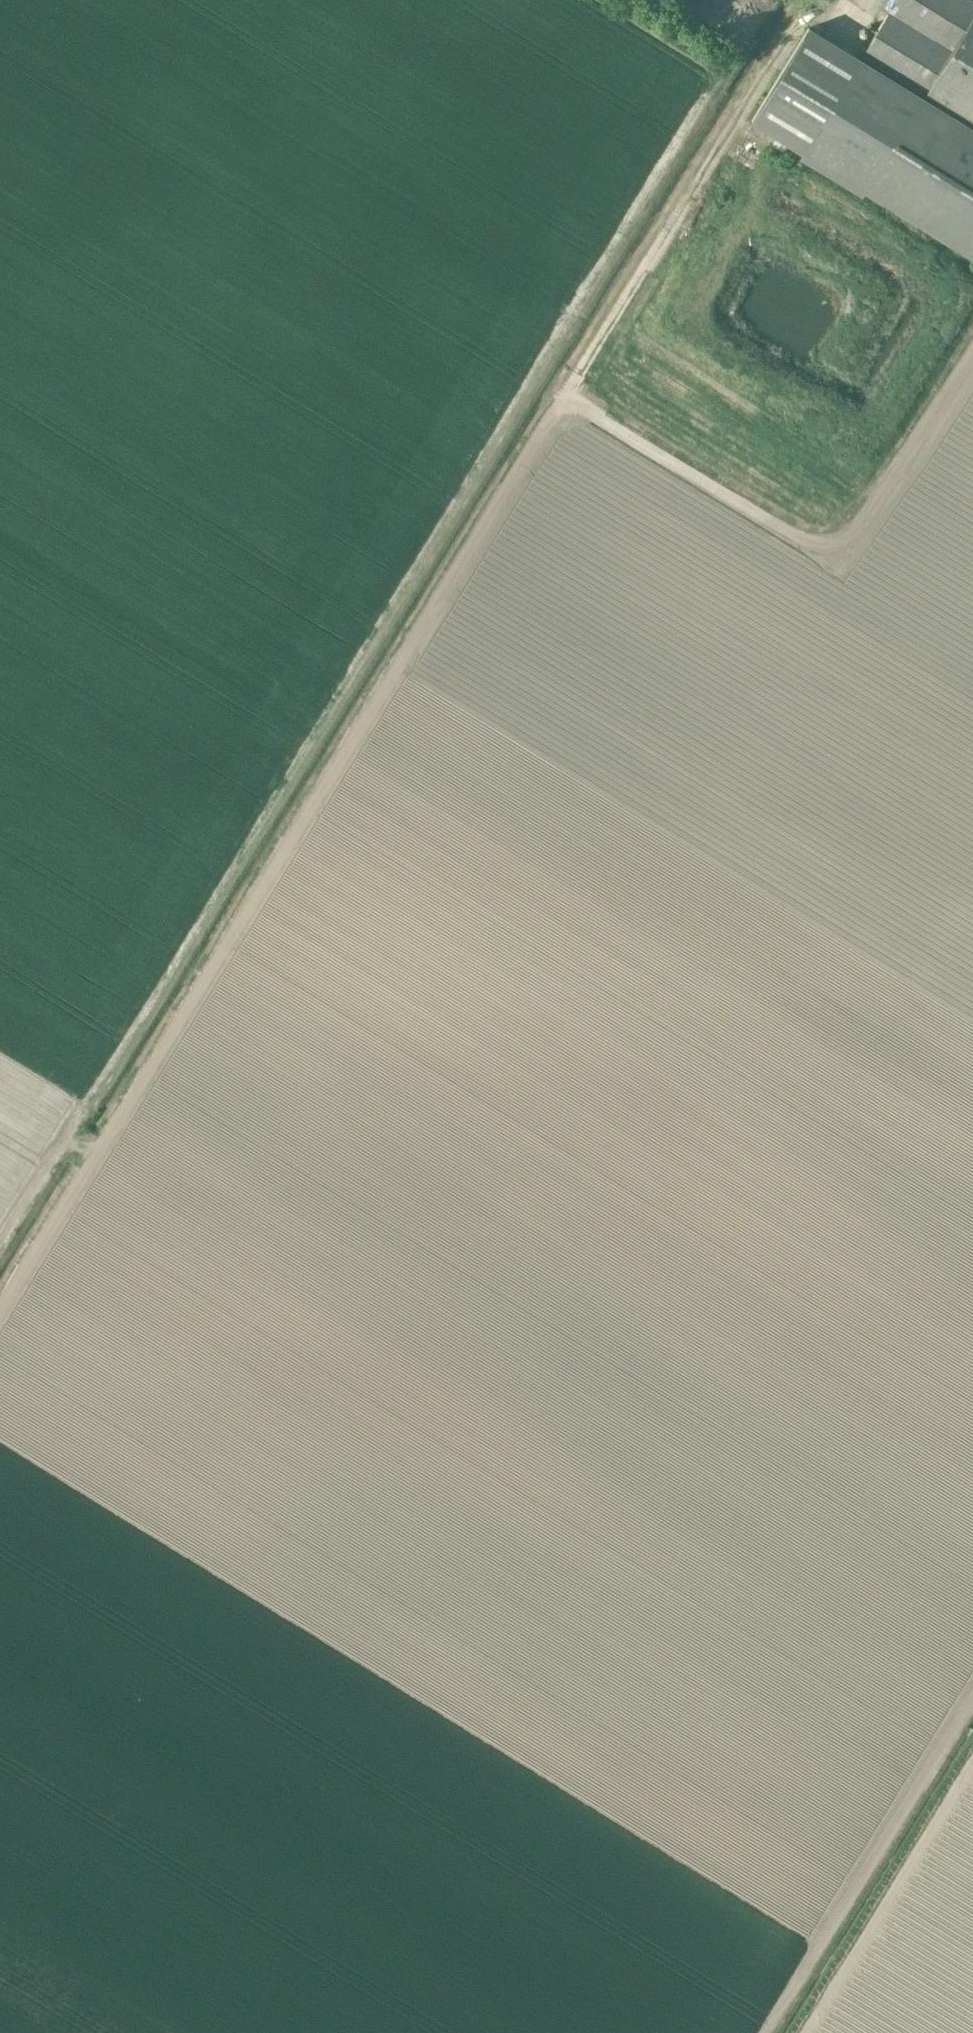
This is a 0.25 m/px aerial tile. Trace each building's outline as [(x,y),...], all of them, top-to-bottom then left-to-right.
[(972,0),(894,0),(859,57),(807,25),(750,118),(971,255),(972,251),(972,1),(972,0)] [(744,154),(759,162),(770,143),(756,134),(744,154)]
